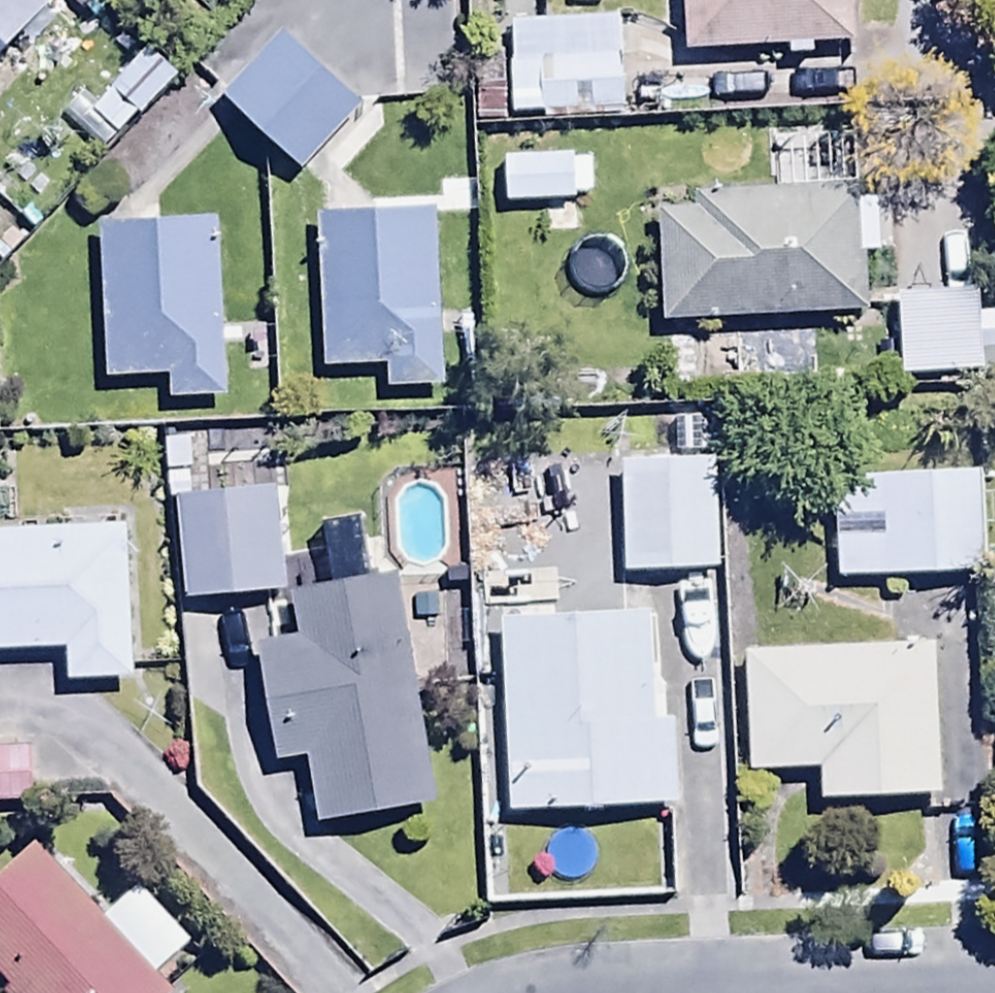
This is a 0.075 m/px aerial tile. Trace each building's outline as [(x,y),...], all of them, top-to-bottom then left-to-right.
[(18,99),(49,66),(12,31),(42,0),(0,0),(0,82),(18,99)] [(97,0),(46,58),(70,79),(121,21),(97,0)] [(685,45),(786,39),(787,50),(811,48),(811,38),(853,36),(851,0),(682,0),(685,45)] [(615,14),(508,16),(510,116),(616,114),(615,14)] [(280,24),(220,91),(301,164),(361,98),(280,24)] [(589,151),(502,154),(504,200),(572,199),(572,191),(590,191),(589,151)] [(695,200),(655,202),(660,317),(865,308),(859,178),(694,185),(695,200)] [(434,205),(316,208),(320,366),(383,364),(383,383),(439,381),(434,205)] [(217,209),(97,213),(103,375),(166,373),(167,396),(223,394),(217,209)] [(893,285),(897,372),(983,368),(982,349),(994,348),(994,307),(978,308),(977,281),(893,285)] [(714,449),(618,453),(623,569),(720,564),(714,449)] [(987,463),(831,469),(836,574),(991,568),(987,463)] [(275,480),(173,490),(183,599),(284,590),(275,480)] [(0,525),(0,647),(62,644),(64,678),(131,674),(123,518),(0,525)] [(297,627),(257,634),(276,758),(306,754),(316,816),(437,796),(400,562),(289,579),(297,627)] [(650,601),(497,609),(508,807),(677,798),(672,713),(656,714),(650,601)] [(935,633),(742,643),(746,762),(816,760),(818,796),(941,792),(935,633)] [(0,747),(0,801),(32,800),(31,747),(0,747)] [(0,866),(0,975),(8,983),(0,990),(0,992),(1,992),(170,992),(197,968),(178,948),(189,937),(133,878),(99,909),(31,837),(0,866)]
